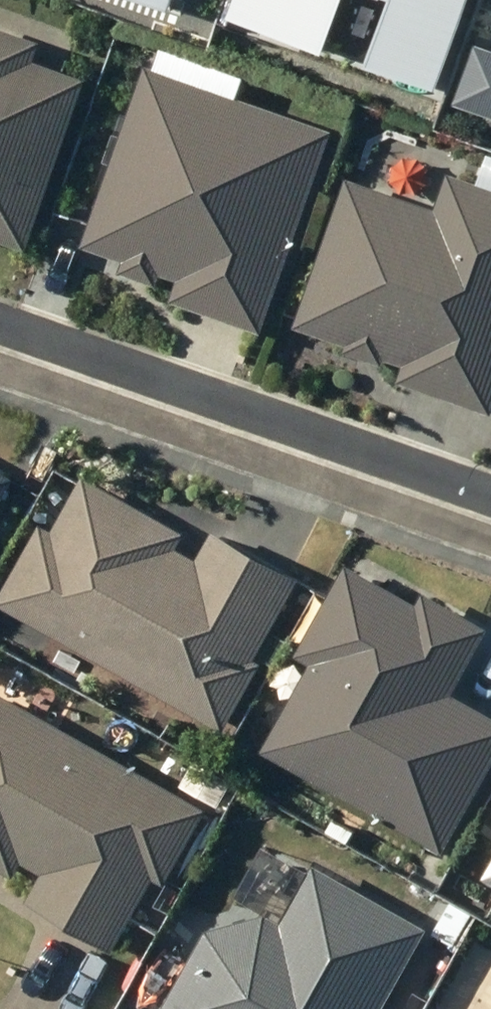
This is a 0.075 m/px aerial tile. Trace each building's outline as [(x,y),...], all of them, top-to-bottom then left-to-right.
[(24,239),(79,84),(26,66),(32,47),(0,35),(0,231),(24,239)] [(262,336),(334,131),(144,65),(79,251),(175,284),(168,303),(262,336)] [(447,173),(433,211),(348,182),(297,328),(402,365),(396,385),(490,418),(490,188),(447,173)] [(227,735),(265,668),(258,665),(304,585),(218,536),(202,565),(182,554),(190,540),(89,482),(58,537),(43,529),(0,606),(0,607),(227,735)] [(421,592),(414,606),(346,567),(295,656),(312,665),(261,753),(440,854),(490,764),(490,718),(450,695),(487,630),(421,592)] [(13,882),(22,867),(38,875),(22,904),(114,957),(132,924),(144,931),(212,812),(0,691),(0,875),(13,882)] [(483,881),(490,885),(490,867),(483,881)] [(213,913),(166,1008),(383,1008),(425,922),(315,868),(286,928),(253,912),(245,929),(213,913)]
